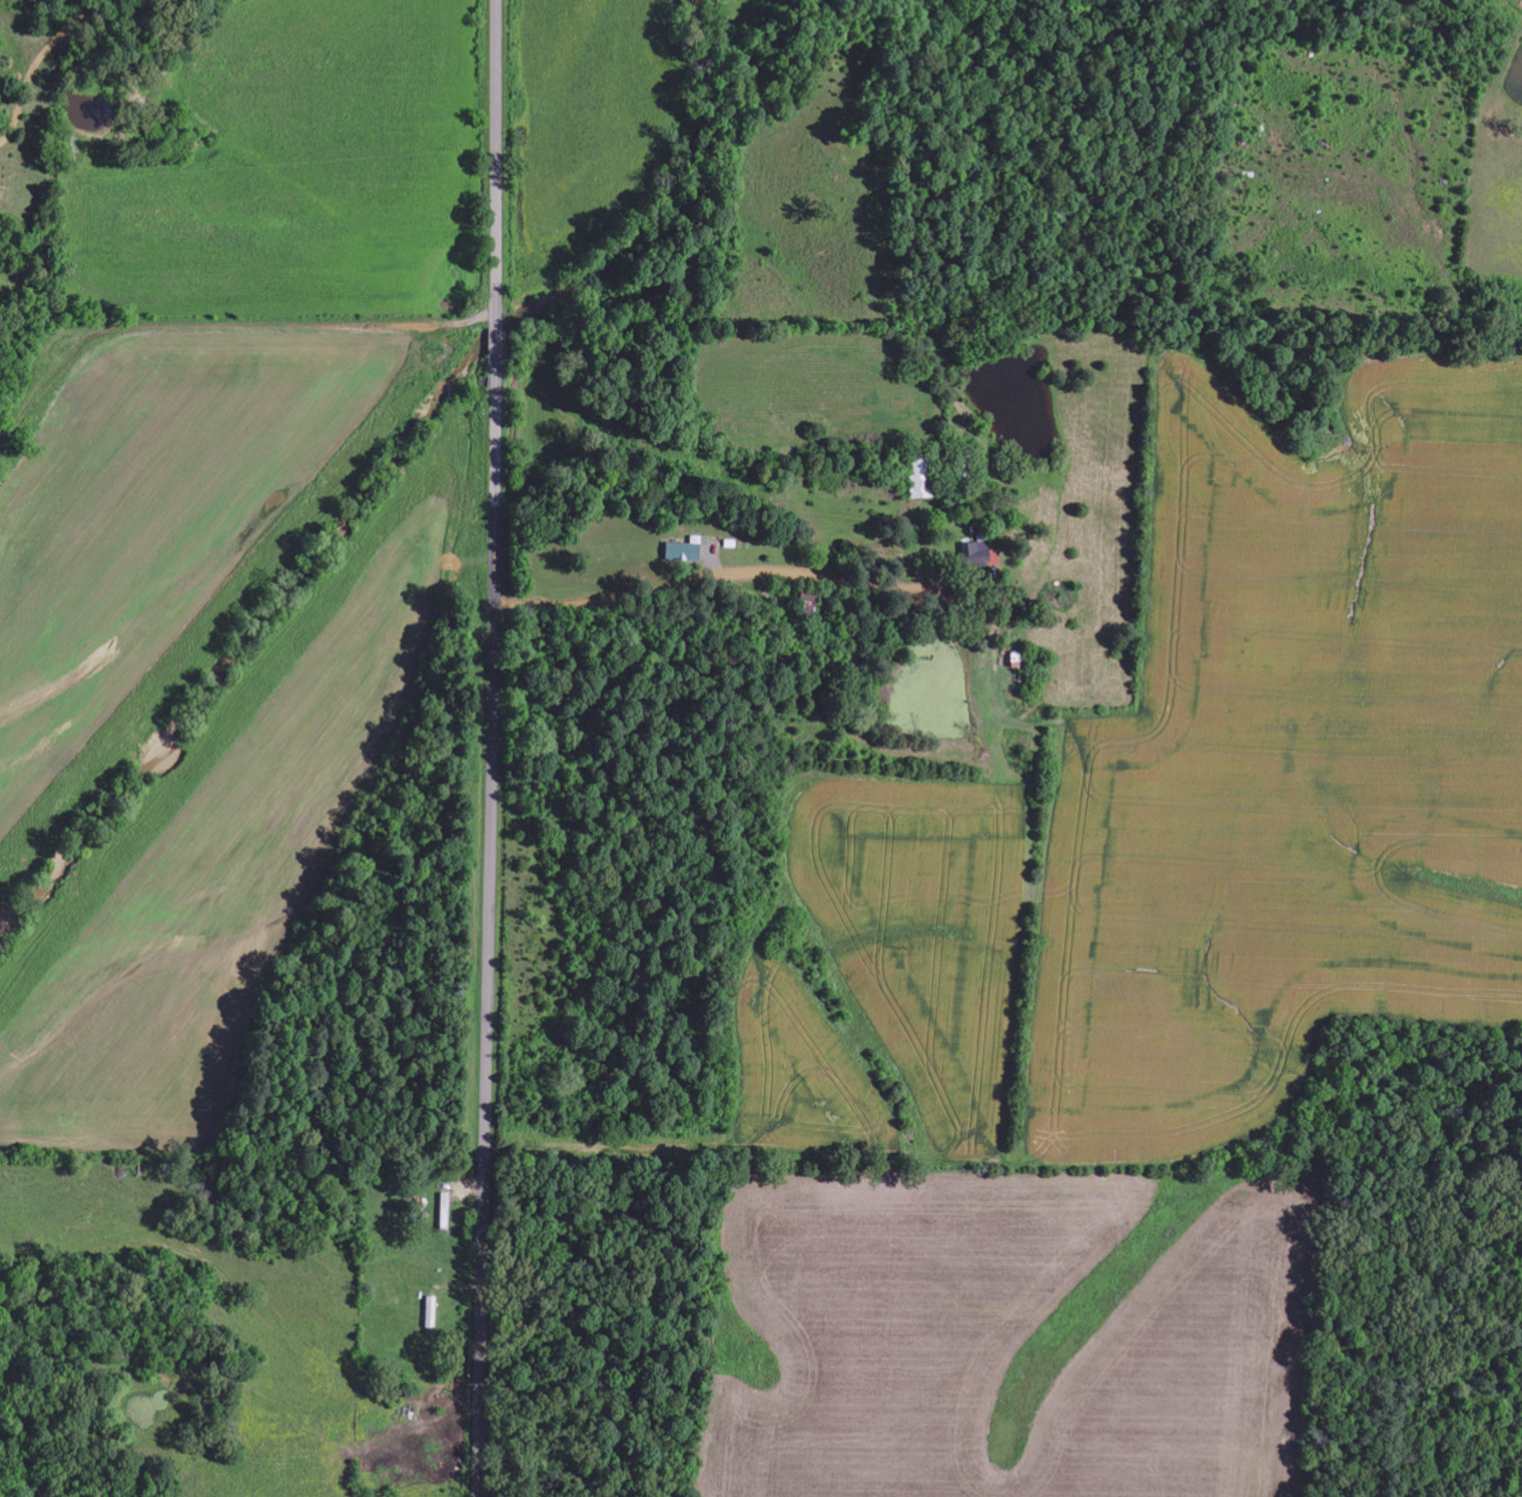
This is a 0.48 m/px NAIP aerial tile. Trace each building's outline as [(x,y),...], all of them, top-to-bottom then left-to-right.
[(691,544),(667,543),(666,562),(700,563),(701,537),(691,537),(691,544)] [(1000,549),(990,551),(989,542),(964,545),(967,570),(1002,566),(1000,549)] [(801,600),(817,605),(820,596),(804,591),(801,600)]
